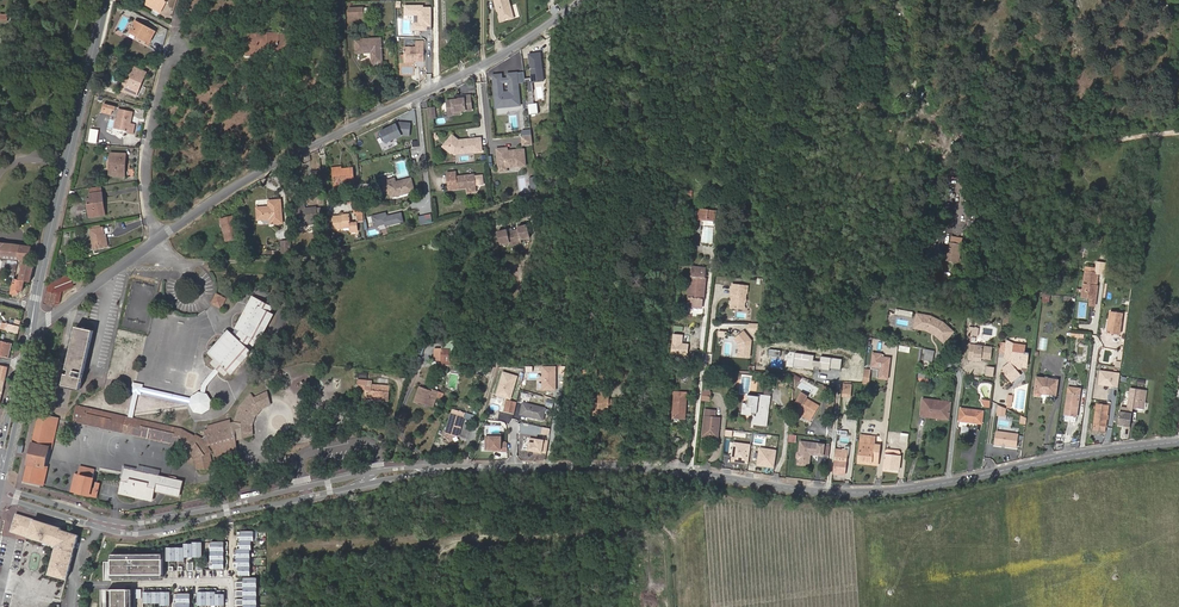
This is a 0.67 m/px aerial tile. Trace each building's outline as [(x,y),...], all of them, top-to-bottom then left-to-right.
[(164,0),(163,0),(147,0),(146,3),(160,11),(165,1),(164,0)] [(494,5),(496,6),(498,16),(502,18),(511,16),(507,0),(493,0),(494,5)] [(363,7),(349,7),(349,17),(364,17),(363,7)] [(431,17),(414,17),(414,25),(431,25),(431,17)] [(130,32),(137,36),(138,33),(142,35),(140,38),(149,43),(156,31),(136,20),(130,32)] [(288,54),(288,32),(245,33),(246,55),(257,54),(257,48),(278,48),(278,54),(288,54)] [(382,61),(381,38),(355,39),(355,53),(371,52),(372,61),(382,61)] [(416,58),(416,60),(425,60),(425,40),(416,40),(416,47),(404,47),(405,58),(416,58)] [(141,78),(145,70),(134,65),(129,75),(132,76),(130,80),(128,79),(126,78),(121,90),(126,92),(127,90),(128,87),(139,92),(144,80),(141,78)] [(519,105),(515,72),(505,74),(506,78),(500,79),(499,74),(491,75),(495,108),(519,105)] [(458,99),(445,100),(445,110),(451,110),(451,113),(452,114),(458,114),(459,113),(459,111),(470,110),(469,96),(462,97),(462,98),(458,99)] [(102,104),(100,112),(111,115),(113,109),(116,110),(116,107),(102,104)] [(120,119),(118,128),(128,131),(128,133),(133,134),(135,122),(131,121),(132,114),(137,115),(138,112),(121,108),(118,119),(120,119)] [(409,135),(410,122),(400,123),(380,132),(385,144),(402,136),(409,135)] [(533,144),(532,135),(523,136),(522,136),(523,145),(533,144)] [(451,137),(446,146),(455,151),(453,154),(456,155),(482,151),(481,139),(458,142),(451,137)] [(446,146),(444,150),(452,155),(453,154),(455,151),(446,146)] [(525,160),(524,149),(508,151),(507,148),(497,149),(499,171),(507,170),(507,167),(520,165),(520,160),(525,160)] [(113,168),(110,168),(110,174),(126,175),(127,153),(111,152),(111,158),(113,159),(113,168)] [(336,179),(337,179),(342,178),(354,176),(352,165),(334,168),(336,179)] [(447,172),(449,189),(458,188),(458,190),(467,189),(476,188),(476,186),(475,176),(456,178),(456,171),(447,172)] [(483,175),(475,176),(476,186),(484,185),(483,175)] [(385,181),(387,189),(389,189),(390,191),(392,191),(393,195),(414,190),(411,178),(398,181),(397,178),(385,181)] [(369,182),(359,185),(360,191),(362,197),(370,194),(369,189),(371,188),(369,182)] [(101,201),(105,201),(103,191),(91,193),(92,203),(89,203),(91,216),(103,214),(101,201)] [(317,219),(316,208),(316,207),(305,208),(303,198),(297,198),(300,223),(317,222),(317,219)] [(258,208),(260,219),(270,218),(270,223),(283,221),(280,199),(270,200),(270,206),(258,208)] [(358,215),(365,214),(363,200),(356,200),(357,212),(358,212),(358,215)] [(715,210),(695,208),(694,216),(714,219),(715,210)] [(405,221),(402,212),(388,216),(387,212),(373,216),(376,226),(386,223),(387,226),(405,221)] [(236,215),(221,218),(226,240),(241,236),(236,215)] [(349,215),(334,216),(335,227),(350,226),(351,232),(358,231),(356,222),(350,223),(349,215)] [(528,237),(525,225),(516,227),(517,232),(511,233),(514,244),(520,242),(519,239),(528,237)] [(702,226),(700,242),(712,243),(713,227),(702,226)] [(105,238),(103,227),(90,229),(94,248),(108,246),(106,237),(105,238)] [(514,244),(511,233),(506,234),(505,230),(495,232),(499,245),(508,242),(509,245),(514,244)] [(291,254),(291,240),(282,240),(282,254),(291,254)] [(18,259),(31,261),(32,245),(0,242),(0,258),(18,259)] [(945,242),(944,261),(959,262),(960,243),(945,242)] [(30,281),(33,265),(24,263),(20,279),(24,280),(30,281)] [(693,281),(693,284),(703,285),(705,265),(700,264),(699,267),(695,266),(693,281)] [(951,275),(952,266),(944,265),(943,273),(951,275)] [(60,303),(60,302),(62,291),(63,288),(73,283),(79,281),(76,273),(49,283),(45,303),(56,305),(60,303)] [(1096,275),(1085,274),(1084,283),(1088,283),(1088,286),(1084,285),(1082,298),(1090,299),(1089,306),(1095,307),(1097,287),(1096,287),(1098,275),(1096,275)] [(20,279),(14,277),(12,292),(18,294),(22,290),(24,280),(20,279)] [(74,286),(73,283),(63,288),(62,291),(74,286)] [(702,306),(703,285),(693,284),(691,305),(702,306)] [(747,287),(732,286),(730,295),(734,296),(734,298),(732,299),(731,309),(742,310),(743,302),(744,301),(745,294),(746,294),(747,287)] [(228,299),(219,294),(215,303),(223,307),(228,299)] [(219,369),(221,371),(225,375),(229,372),(232,375),(253,353),(252,351),(259,340),(261,341),(276,314),(272,312),(275,307),(255,297),(238,329),(239,330),(243,331),(239,338),(236,335),(233,332),(211,354),(217,361),(214,364),(219,369)] [(931,317),(918,314),(915,325),(926,328),(928,327),(936,332),(936,334),(945,341),(953,332),(943,323),(931,317)] [(1107,335),(1119,337),(1122,315),(1110,314),(1107,335)] [(20,326),(15,325),(2,322),(1,328),(18,332),(20,326)] [(747,332),(757,333),(757,323),(748,323),(747,332)] [(943,343),(945,341),(936,334),(936,332),(928,327),(926,328),(915,325),(914,328),(925,331),(933,335),(943,343)] [(63,385),(80,388),(93,330),(76,326),(67,369),(69,370),(69,374),(66,374),(63,385)] [(736,342),(734,355),(746,356),(748,340),(739,330),(732,338),(736,342)] [(1005,353),(1005,346),(1014,343),(1006,339),(1006,343),(1000,342),(998,352),(1005,353)] [(9,357),(12,343),(0,341),(0,355),(9,357)] [(1026,352),(1026,348),(1014,347),(1014,343),(1005,346),(1005,353),(1005,358),(1010,362),(1002,369),(1006,373),(1005,375),(1012,383),(1021,375),(1016,369),(1020,366),(1028,366),(1029,353),(1026,352)] [(992,347),(970,344),(968,360),(973,360),(973,359),(973,357),(981,358),(990,360),(992,347)] [(450,360),(450,348),(441,347),(441,358),(441,360),(450,360)] [(934,352),(925,351),(923,362),(933,363),(934,352)] [(886,380),(888,358),(879,357),(879,354),(871,354),(869,367),(878,368),(877,379),(886,380)] [(994,376),(995,367),(987,366),(986,375),(994,376)] [(206,387),(221,371),(219,369),(203,384),(202,393),(205,394),(206,387)] [(1104,378),(1113,380),(1114,372),(1105,371),(1104,378)] [(366,389),(366,381),(367,373),(359,372),(358,388),(366,389)] [(1047,379),(1045,394),(1047,394),(1056,396),(1058,380),(1047,379)] [(366,389),(365,394),(367,394),(366,398),(367,398),(388,399),(389,387),(371,385),(371,381),(366,381),(366,389)] [(134,393),(128,417),(132,418),(137,394),(139,395),(140,391),(190,402),(191,400),(141,389),(141,386),(132,384),(130,393),(134,393)] [(1077,416),(1081,389),(1069,387),(1065,414),(1077,416)] [(433,394),(429,393),(416,388),(411,403),(417,405),(417,403),(421,404),(434,408),(437,398),(443,400),(444,395),(434,391),(433,394)] [(1144,409),(1147,390),(1136,389),(1133,408),(1144,409)] [(609,390),(600,391),(600,402),(596,402),(596,408),(598,407),(598,414),(606,414),(606,410),(610,410),(621,410),(621,399),(610,399),(609,390)] [(682,404),(683,392),(672,391),(670,415),(681,417),(682,404)] [(207,394),(205,394),(202,393),(199,392),(192,397),(191,400),(190,402),(190,405),(194,412),(203,414),(209,409),(211,402),(207,394)] [(799,411),(812,418),(819,406),(806,399),(808,395),(803,392),(798,402),(803,405),(799,411)] [(851,394),(843,393),(842,400),(850,401),(851,394)] [(742,411),(752,412),(757,413),(756,416),(755,416),(754,423),(766,425),(767,418),(764,418),(765,414),(767,414),(767,408),(766,408),(767,405),(769,405),(770,395),(759,394),(759,396),(749,395),(748,400),(747,400),(746,403),(743,403),(742,411)] [(257,402),(264,414),(273,409),(270,396),(257,402)] [(197,436),(188,449),(190,450),(192,452),(196,458),(198,468),(211,468),(210,465),(213,464),(212,455),(215,453),(210,447),(214,444),(221,460),(239,456),(239,440),(256,436),(255,432),(256,426),(260,419),(264,414),(257,402),(254,398),(243,409),(237,424),(207,431),(213,442),(209,445),(204,439),(198,436),(197,436)] [(516,402),(506,400),(504,410),(513,412),(516,402)] [(922,415),(950,418),(952,403),(924,400),(922,415)] [(542,420),(545,408),(523,402),(520,414),(542,420)] [(74,421),(81,423),(85,407),(77,406),(74,421)] [(996,406),(996,416),(1005,416),(1005,406),(996,406)] [(1094,427),(1105,429),(1108,407),(1097,406),(1094,427)] [(85,407),(81,423),(122,432),(125,417),(98,410),(85,407)] [(960,421),(977,423),(977,422),(982,422),(983,411),(961,409),(960,421)] [(703,437),(710,438),(712,410),(705,410),(703,437)] [(712,410),(710,438),(719,438),(719,432),(717,432),(718,418),(715,417),(715,410),(712,410)] [(463,414),(453,411),(446,434),(457,437),(463,414)] [(810,421),(812,418),(799,411),(798,414),(810,421)] [(1130,427),(1132,413),(1120,411),(1118,423),(1125,424),(1125,427),(1130,427)] [(466,412),(464,419),(472,421),(474,415),(466,412)] [(45,467),(46,461),(49,453),(50,448),(45,446),(51,417),(40,415),(33,443),(28,462),(29,463),(25,480),(36,483),(40,466),(45,467)] [(57,419),(51,417),(45,446),(50,448),(57,419)] [(125,417),(122,432),(133,434),(136,419),(132,418),(128,417),(125,417)] [(136,419),(133,434),(179,445),(182,430),(136,419)] [(179,445),(188,449),(197,436),(182,430),(179,445)] [(1020,435),(995,431),(994,444),(1018,447),(1020,435)] [(872,462),(872,464),(878,464),(879,446),(874,445),(875,437),(861,435),(859,460),(872,462)] [(506,451),(505,443),(499,443),(498,437),(483,437),(484,450),(499,450),(500,451),(506,451)] [(825,445),(801,442),(800,452),(798,453),(798,457),(799,459),(799,464),(804,464),(804,460),(810,460),(811,454),(823,456),(823,455),(825,445)] [(834,458),(832,474),(845,475),(846,460),(847,450),(835,449),(834,458)] [(884,468),(899,470),(900,457),(892,456),(885,455),(884,468)] [(46,467),(45,467),(40,466),(36,483),(42,484),(46,467)] [(81,476),(78,492),(97,496),(100,484),(96,483),(95,487),(91,486),(95,470),(81,466),(79,475),(81,476)] [(120,493),(152,500),(155,491),(179,497),(183,482),(125,468),(120,493)] [(72,491),(78,492),(81,476),(79,475),(75,475),(72,491)] [(257,479),(248,479),(247,490),(255,491),(257,479)] [(15,529),(20,514),(16,513),(11,528),(10,531),(28,537),(29,534),(15,529)] [(78,535),(73,533),(68,531),(60,529),(61,527),(20,514),(15,529),(29,534),(28,537),(33,539),(34,537),(38,538),(37,540),(43,542),(43,540),(49,542),(49,544),(55,546),(52,555),(55,556),(54,559),(51,559),(50,564),(52,565),(51,568),(49,568),(47,573),(64,579),(71,557),(72,554),(71,554),(70,553),(72,548),(72,547),(74,547),(78,535)] [(252,542),(252,532),(240,532),(240,538),(236,538),(236,541),(238,541),(239,541),(250,541),(250,542),(252,542)] [(250,550),(250,542),(250,541),(239,541),(238,541),(238,546),(236,546),(236,550),(249,550),(250,550)] [(201,557),(201,542),(191,542),(191,544),(191,557),(201,557)] [(222,551),(222,546),(226,546),(226,542),(209,542),(209,551),(222,551)] [(191,557),(191,544),(183,544),(183,548),(183,557),(191,557)] [(174,561),(174,548),(165,547),(165,561),(174,561)] [(183,561),(183,557),(183,548),(174,548),(174,561),(183,561)] [(249,558),(249,550),(236,550),(236,555),(232,555),(232,559),(236,559),(236,558),(249,558)] [(209,551),(209,560),(211,560),(222,560),(222,555),(226,555),(226,551),(222,551),(209,551)] [(109,578),(161,578),(161,554),(110,554),(109,578)] [(249,567),(249,558),(236,558),(236,559),(236,564),(232,564),(232,567),(235,567),(249,567)] [(211,569),(222,569),(222,564),(225,564),(225,560),(222,560),(211,560),(211,569)] [(249,576),(249,567),(235,567),(235,571),(237,571),(237,576),(249,576)] [(256,587),(256,578),(243,578),(243,582),(235,582),(235,588),(242,588),(242,587),(243,587),(256,587)] [(256,596),(256,587),(243,587),(243,591),(235,591),(235,596),(242,596),(243,596),(256,596)] [(151,603),(151,592),(151,588),(147,588),(147,592),(142,592),(142,603),(151,603)] [(159,592),(159,591),(160,591),(160,588),(156,588),(156,592),(151,592),(151,603),(159,603),(159,592)] [(169,605),(169,588),(165,588),(165,592),(159,592),(159,603),(159,605),(169,605)] [(205,592),(205,588),(201,588),(201,592),(196,592),(195,605),(205,605),(205,592)] [(213,593),(213,592),(214,592),(214,588),(210,588),(210,592),(205,592),(205,605),(213,605),(213,593)] [(130,589),(128,589),(106,589),(106,606),(130,606),(130,589)] [(222,605),(223,591),(219,591),(219,593),(213,593),(213,605),(222,605)] [(188,603),(188,594),(176,594),(176,599),(172,599),(172,603),(176,603),(188,603)] [(256,605),(256,596),(243,596),(243,600),(235,600),(235,605),(242,605),(243,605),(256,605)]
